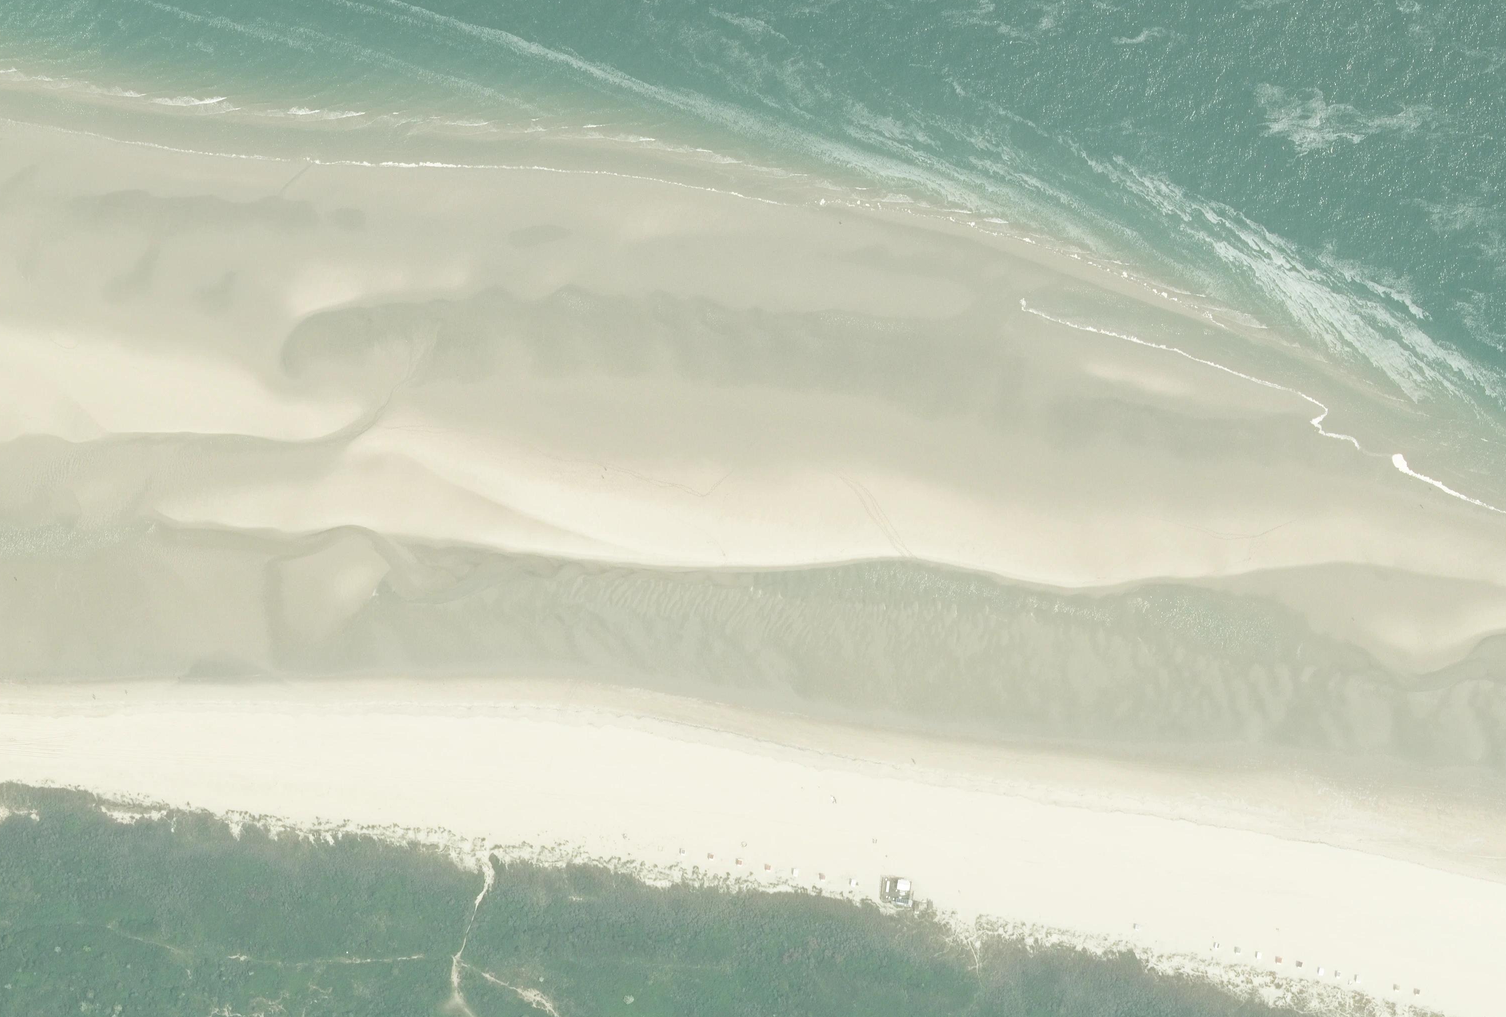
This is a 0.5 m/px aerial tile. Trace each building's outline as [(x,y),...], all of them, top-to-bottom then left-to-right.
[(882,900),(908,904),(911,885),(899,884),(899,882),(884,880),(882,900)]
